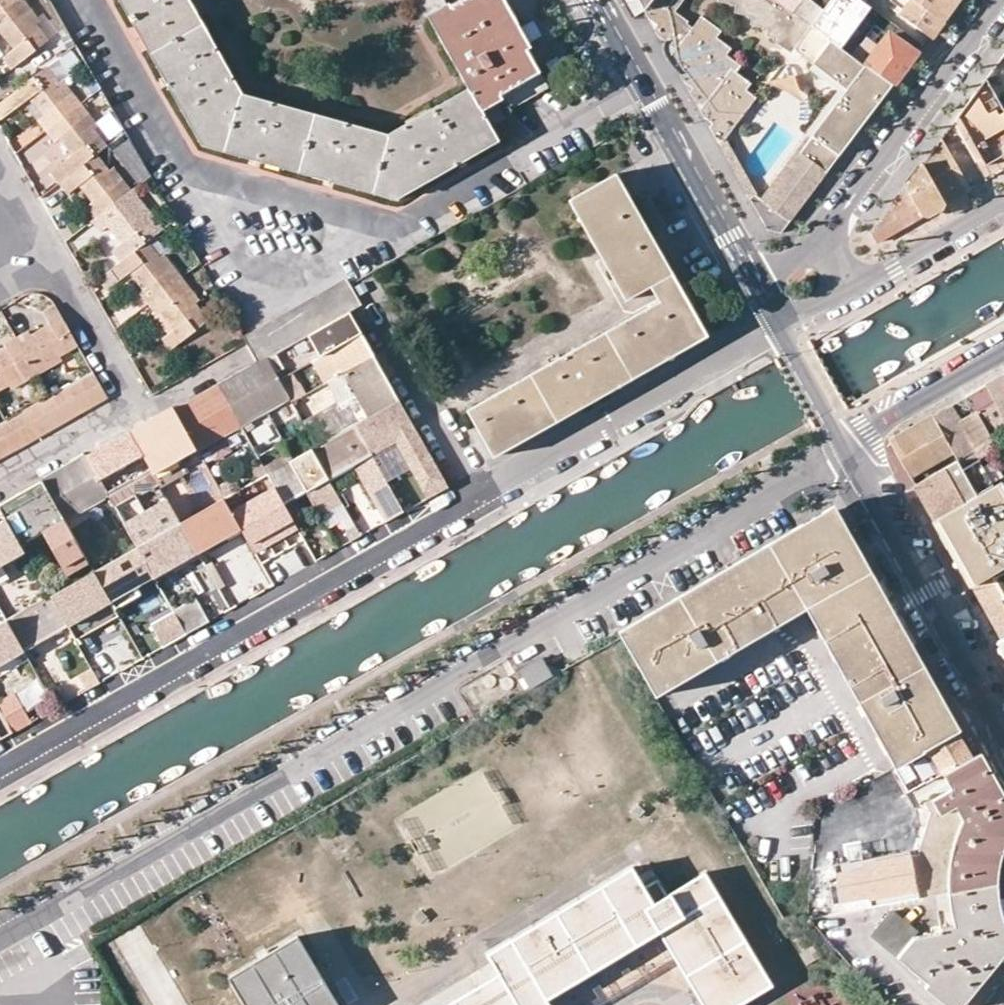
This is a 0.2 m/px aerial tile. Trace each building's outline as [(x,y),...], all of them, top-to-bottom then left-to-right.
[(23,0),(18,0),(0,14),(0,31),(1,31),(15,49),(3,58),(11,68),(47,40),(35,24),(39,20),(23,0)] [(18,0),(0,0),(0,14),(18,0)] [(184,0),(126,0),(160,60),(205,35),(184,0)] [(432,17),(455,59),(452,61),(469,92),(479,107),(494,98),(499,96),(540,73),(523,42),(499,0),(461,0),(432,17)] [(650,2),(644,10),(647,16),(658,23),(654,28),(658,35),(677,48),(670,57),(673,62),(682,69),(679,73),(683,80),(694,87),(690,91),(694,98),(703,104),(700,109),(704,116),(713,122),(710,127),(713,133),(723,140),(756,98),(742,87),(747,80),(733,69),(737,63),(721,51),(726,44),(712,33),(717,27),(701,16),(692,27),(687,23),(688,20),(671,8),(677,0),(651,0),(650,2)] [(725,2),(742,7),(741,13),(758,17),(757,25),(774,29),(773,36),(798,43),(811,25),(824,9),(812,0),(801,0),(792,12),(775,0),(726,0),(725,2)] [(792,12),(801,0),(775,0),(792,12)] [(864,1),(863,0),(831,0),(824,9),(811,25),(841,46),(872,6),(864,1)] [(954,0),(914,0),(916,1),(904,18),(927,34),(954,0)] [(798,43),(791,51),(811,65),(808,70),(838,92),(868,114),(892,83),(852,54),(841,46),(811,25),(798,43)] [(855,49),(852,54),(892,83),(916,49),(891,31),(870,59),(855,49)] [(205,35),(160,60),(205,140),(224,145),(239,97),(205,35)] [(29,98),(43,117),(37,120),(46,130),(80,104),(62,81),(58,84),(45,68),(0,103),(0,120),(29,98)] [(547,86),(540,73),(499,96),(507,110),(547,86)] [(995,120),(978,88),(953,122),(981,171),(1003,158),(1003,136),(999,127),(995,120)] [(479,107),(469,92),(389,138),(375,186),(396,192),(495,136),(490,127),(479,107)] [(813,137),(838,155),(868,114),(838,92),(808,133),(813,137)] [(300,166),(314,117),(239,97),(224,145),(300,166)] [(494,98),(479,107),(490,127),(506,119),(494,98)] [(98,127),(80,104),(46,130),(53,140),(59,138),(73,155),(51,171),(59,183),(97,155),(107,147),(95,130),(98,127)] [(995,120),(999,127),(1003,124),(1003,115),(995,120)] [(389,138),(314,117),(300,166),(375,186),(389,138)] [(813,137),(808,133),(806,136),(777,174),(782,178),(800,154),(813,137)] [(782,178),(808,196),(825,173),(838,155),(813,137),(800,154),(782,178)] [(970,188),(942,137),(923,163),(945,202),(964,192),(970,188)] [(723,140),(720,144),(740,181),(750,199),(755,194),(725,138),(723,140)] [(129,139),(116,147),(138,182),(151,174),(129,139)] [(68,193),(78,185),(92,202),(88,206),(97,217),(131,191),(113,168),(109,171),(97,155),(59,183),(68,193)] [(905,187),(914,203),(921,216),(945,202),(923,163),(905,187)] [(650,286),(659,301),(467,409),(493,456),(598,397),(707,336),(615,174),(569,200),(625,299),(650,286)] [(782,178),(777,174),(759,197),(765,202),(782,178)] [(790,220),(808,196),(782,178),(765,202),(759,197),(755,194),(750,199),(770,235),(780,234),(790,220)] [(914,203),(905,187),(890,207),(894,214),(914,203)] [(157,234),(144,216),(148,213),(131,191),(97,217),(104,228),(108,225),(122,243),(111,251),(120,262),(147,242),(157,234)] [(971,205),(964,192),(945,202),(952,215),(971,205)] [(921,216),(914,203),(894,214),(901,227),(921,216)] [(871,232),(876,241),(901,227),(894,214),(890,207),(871,232)] [(181,277),(164,254),(159,258),(147,242),(120,262),(99,279),(107,289),(118,280),(129,272),(129,273),(143,290),(139,293),(147,303),(181,277)] [(186,274),(193,284),(204,276),(197,266),(186,274)] [(156,315),(160,312),(173,329),(162,338),(171,349),(207,319),(195,303),(199,300),(181,277),(147,303),(156,315)] [(350,284),(346,278),(243,337),(245,340),(257,362),(266,357),(348,312),(360,305),(350,284)] [(61,361),(59,357),(78,346),(54,304),(42,312),(49,325),(30,335),(28,331),(15,338),(36,375),(61,361)] [(360,305),(348,312),(358,330),(373,323),(362,304),(360,305)] [(266,357),(279,380),(326,353),(360,334),(358,330),(348,312),(266,357)] [(326,353),(339,375),(341,374),(373,356),(360,334),(326,353)] [(6,349),(0,352),(0,390),(8,385),(10,390),(36,375),(15,338),(4,345),(6,349)] [(373,356),(341,374),(355,397),(304,425),(315,445),(354,424),(398,401),(373,356)] [(217,385),(240,426),(289,398),(279,380),(266,357),(257,362),(217,385)] [(93,405),(106,397),(92,372),(78,379),(93,405)] [(985,405),(994,401),(999,411),(1003,421),(1003,378),(1003,376),(967,397),(975,410),(985,405)] [(80,412),(93,405),(78,379),(65,387),(80,412)] [(217,385),(174,409),(195,447),(197,451),(240,426),(217,385)] [(66,420),(80,412),(65,387),(51,394),(66,420)] [(47,396),(38,402),(53,427),(66,420),(51,394),(47,396)] [(415,430),(398,401),(354,424),(371,454),(397,440),(415,430)] [(994,401),(985,405),(975,410),(976,412),(981,421),(999,411),(994,401)] [(38,402),(23,410),(39,435),(53,427),(38,402)] [(128,431),(151,471),(195,447),(174,409),(172,406),(128,431)] [(953,452),(958,460),(975,450),(980,458),(996,449),(997,448),(981,421),(976,412),(960,421),(951,406),(944,410),(933,416),(953,452)] [(25,443),(39,435),(23,410),(10,417),(25,443)] [(953,452),(933,416),(890,441),(910,476),(953,452)] [(0,423),(0,430),(12,451),(25,443),(10,417),(5,420),(0,423)] [(310,448),(328,479),(353,465),(371,454),(354,424),(315,445),(310,448)] [(12,451),(0,430),(0,457),(12,451)] [(429,497),(447,486),(415,430),(397,440),(429,497)] [(84,456),(106,497),(151,471),(128,431),(126,432),(84,456)] [(310,448),(287,461),(305,492),(317,513),(339,500),(328,479),(310,448)] [(962,468),(969,464),(980,458),(975,450),(958,460),(962,468)] [(403,511),(371,454),(353,465),(385,521),(403,511)] [(64,520),(106,497),(84,456),(41,479),(64,520)] [(931,513),(934,520),(960,506),(978,495),(962,468),(958,460),(915,485),(931,513)] [(283,504),(305,492),(287,461),(266,472),(283,504)] [(969,464),(962,468),(978,495),(984,492),(969,464)] [(151,471),(106,497),(110,504),(155,479),(151,471)] [(240,528),(283,504),(266,472),(223,497),(240,528)] [(41,479),(0,503),(0,509),(20,545),(42,533),(67,577),(89,565),(64,520),(41,479)] [(972,586),(992,574),(1003,567),(1003,497),(997,484),(984,492),(978,495),(960,506),(934,520),(972,586)] [(165,497),(121,523),(135,547),(153,577),(196,552),(179,521),(165,497)] [(223,497),(179,521),(196,552),(240,528),(223,497)] [(24,553),(20,545),(0,509),(0,567),(24,553)] [(833,509),(803,526),(620,634),(655,693),(807,605),(867,569),(833,509)] [(153,577),(135,547),(92,571),(110,602),(116,598),(139,585),(153,577)] [(867,569),(807,605),(895,766),(911,757),(913,756),(918,753),(957,731),(867,569)] [(110,602),(92,571),(48,595),(66,627),(73,638),(117,614),(110,602)] [(994,577),(992,574),(972,586),(1001,638),(1003,636),(1003,572),(994,577)] [(5,620),(48,595),(42,584),(0,607),(0,610),(5,620)] [(119,602),(141,589),(139,585),(116,598),(119,602)] [(66,627),(48,595),(5,620),(22,651),(66,627)] [(176,611),(189,634),(210,622),(203,609),(197,612),(191,602),(176,611)] [(189,634),(176,611),(154,623),(167,646),(189,634)] [(118,616),(117,614),(73,638),(74,641),(118,616)] [(22,651),(5,620),(0,623),(0,664),(22,651)] [(83,672),(90,668),(80,650),(73,654),(83,672)] [(531,688),(555,675),(545,655),(521,668),(531,688)] [(91,688),(99,683),(90,668),(83,672),(91,688)] [(30,722),(13,693),(0,701),(0,712),(11,732),(30,722)] [(11,732),(0,712),(0,739),(11,732)] [(918,753),(913,756),(927,781),(944,772),(978,753),(963,728),(957,731),(918,753)] [(918,853),(911,855),(916,885),(918,896),(956,890),(969,887),(965,863),(961,863),(972,821),(962,804),(969,800),(974,774),(986,769),(978,753),(944,772),(952,786),(926,801),(931,812),(918,853)] [(479,768),(400,814),(436,876),(515,830),(479,768)] [(972,821),(961,863),(965,863),(969,887),(993,883),(993,874),(997,853),(1003,835),(1003,800),(1003,798),(986,769),(974,774),(969,800),(962,804),(972,821)] [(844,818),(839,801),(825,805),(816,810),(821,825),(844,818)] [(843,901),(869,895),(916,885),(911,855),(865,863),(863,858),(850,861),(853,874),(839,878),(843,901)] [(544,992),(662,921),(712,1004),(739,1004),(766,989),(733,930),(713,900),(719,894),(706,871),(667,893),(657,878),(644,885),(633,866),(543,920),(487,953),(497,972),(444,1004),(551,1004),(547,999),(544,992)] [(949,1004),(952,1004),(1003,940),(1003,926),(1000,918),(994,893),(993,883),(969,887),(956,890),(958,905),(961,921),(933,927),(933,933),(915,936),(918,929),(892,909),(872,934),(930,982),(927,986),(949,1004)] [(869,895),(872,905),(918,896),(916,885),(869,895)] [(713,900),(733,930),(766,989),(772,985),(751,949),(719,894),(713,900)] [(660,932),(704,1004),(712,1004),(662,921),(544,992),(547,999),(660,932)] [(304,935),(231,979),(247,1004),(346,1004),(304,935)] [(813,945),(800,952),(807,964),(820,956),(813,945)]
